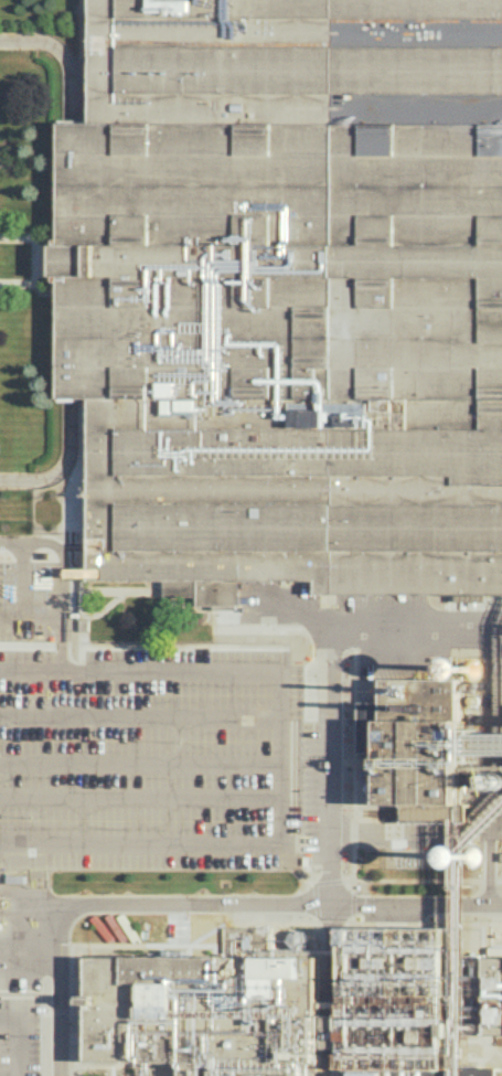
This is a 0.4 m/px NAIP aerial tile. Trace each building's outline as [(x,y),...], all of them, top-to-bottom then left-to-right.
[(95,560),(98,0),(501,0),(501,584),(324,583),(324,561),(95,560)] [(484,737),(442,674),(381,679),(353,753),(363,752),(411,823),(470,819),(468,786),(501,763),(501,736),(484,737)] [(484,854),(472,842),(457,857),(470,869),(484,854)] [(227,916),(219,965),(98,946),(81,1052),(182,1068),(184,1075),(460,1075),(467,1030),(501,1036),(501,959),(227,916)]
